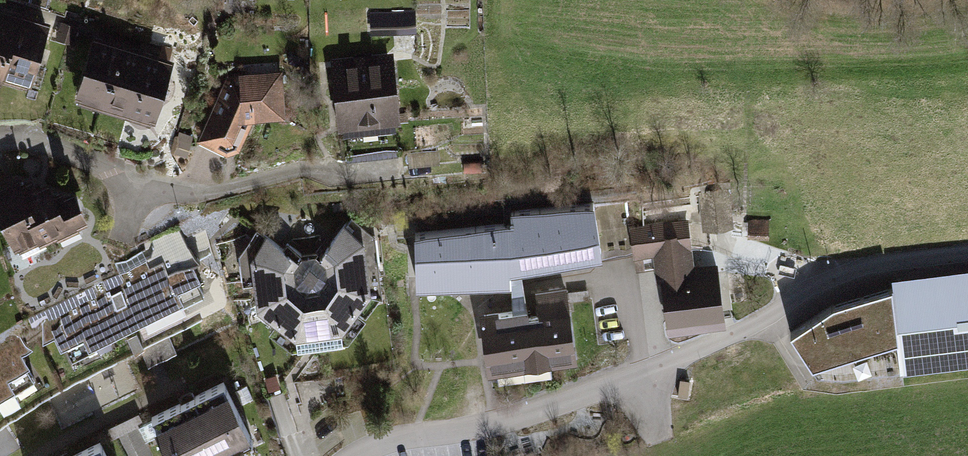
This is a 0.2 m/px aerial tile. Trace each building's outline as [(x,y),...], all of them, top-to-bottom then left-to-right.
[(3,98),(5,93),(26,21),(0,14),(0,97),(3,98)] [(422,18),(371,20),(372,43),(423,41),(422,18)] [(26,21),(5,93),(29,101),(52,28),(26,21)] [(76,33),(62,28),(57,44),(71,49),(76,33)] [(102,116),(122,51),(95,43),(76,108),(102,116)] [(129,124),(149,59),(122,51),(102,116),(129,124)] [(156,132),(176,67),(149,59),(129,124),(156,132)] [(396,59),(332,66),(340,140),(404,133),(396,59)] [(231,80),(199,150),(229,163),(243,158),(259,128),(289,125),(284,79),(231,80)] [(23,190),(20,182),(0,192),(0,226),(16,261),(37,251),(39,256),(52,250),(23,190)] [(52,250),(58,247),(60,251),(82,241),(80,237),(91,232),(75,198),(67,201),(63,191),(54,195),(51,189),(40,194),(35,184),(23,190),(52,250)] [(729,187),(699,192),(704,228),(735,224),(729,187)] [(512,222),(414,231),(416,282),(511,277),(510,264),(515,263),(602,250),(594,201),(510,210),(512,222)] [(668,333),(727,325),(718,261),(694,265),(688,217),(629,225),(636,270),(654,268),(656,280),(661,279),(668,333)] [(770,218),(748,219),(748,231),(770,230),(770,218)] [(300,264),(260,235),(240,264),(248,311),(295,347),(349,344),(384,299),(379,246),(353,226),(325,263),(300,264)] [(43,313),(46,343),(55,338),(71,368),(95,355),(91,347),(176,303),(178,309),(201,297),(185,265),(197,258),(176,244),(43,313)] [(892,277),(893,287),(903,371),(967,363),(967,268),(892,277)] [(540,316),(530,317),(528,307),(481,313),(489,372),(576,360),(566,286),(536,290),(540,316)] [(833,306),(792,332),(817,374),(841,376),(903,371),(893,287),(833,306)] [(10,396),(13,401),(35,387),(16,356),(27,349),(5,337),(0,340),(0,402),(10,396)] [(228,399),(154,435),(165,455),(229,455),(251,445),(228,399)]
